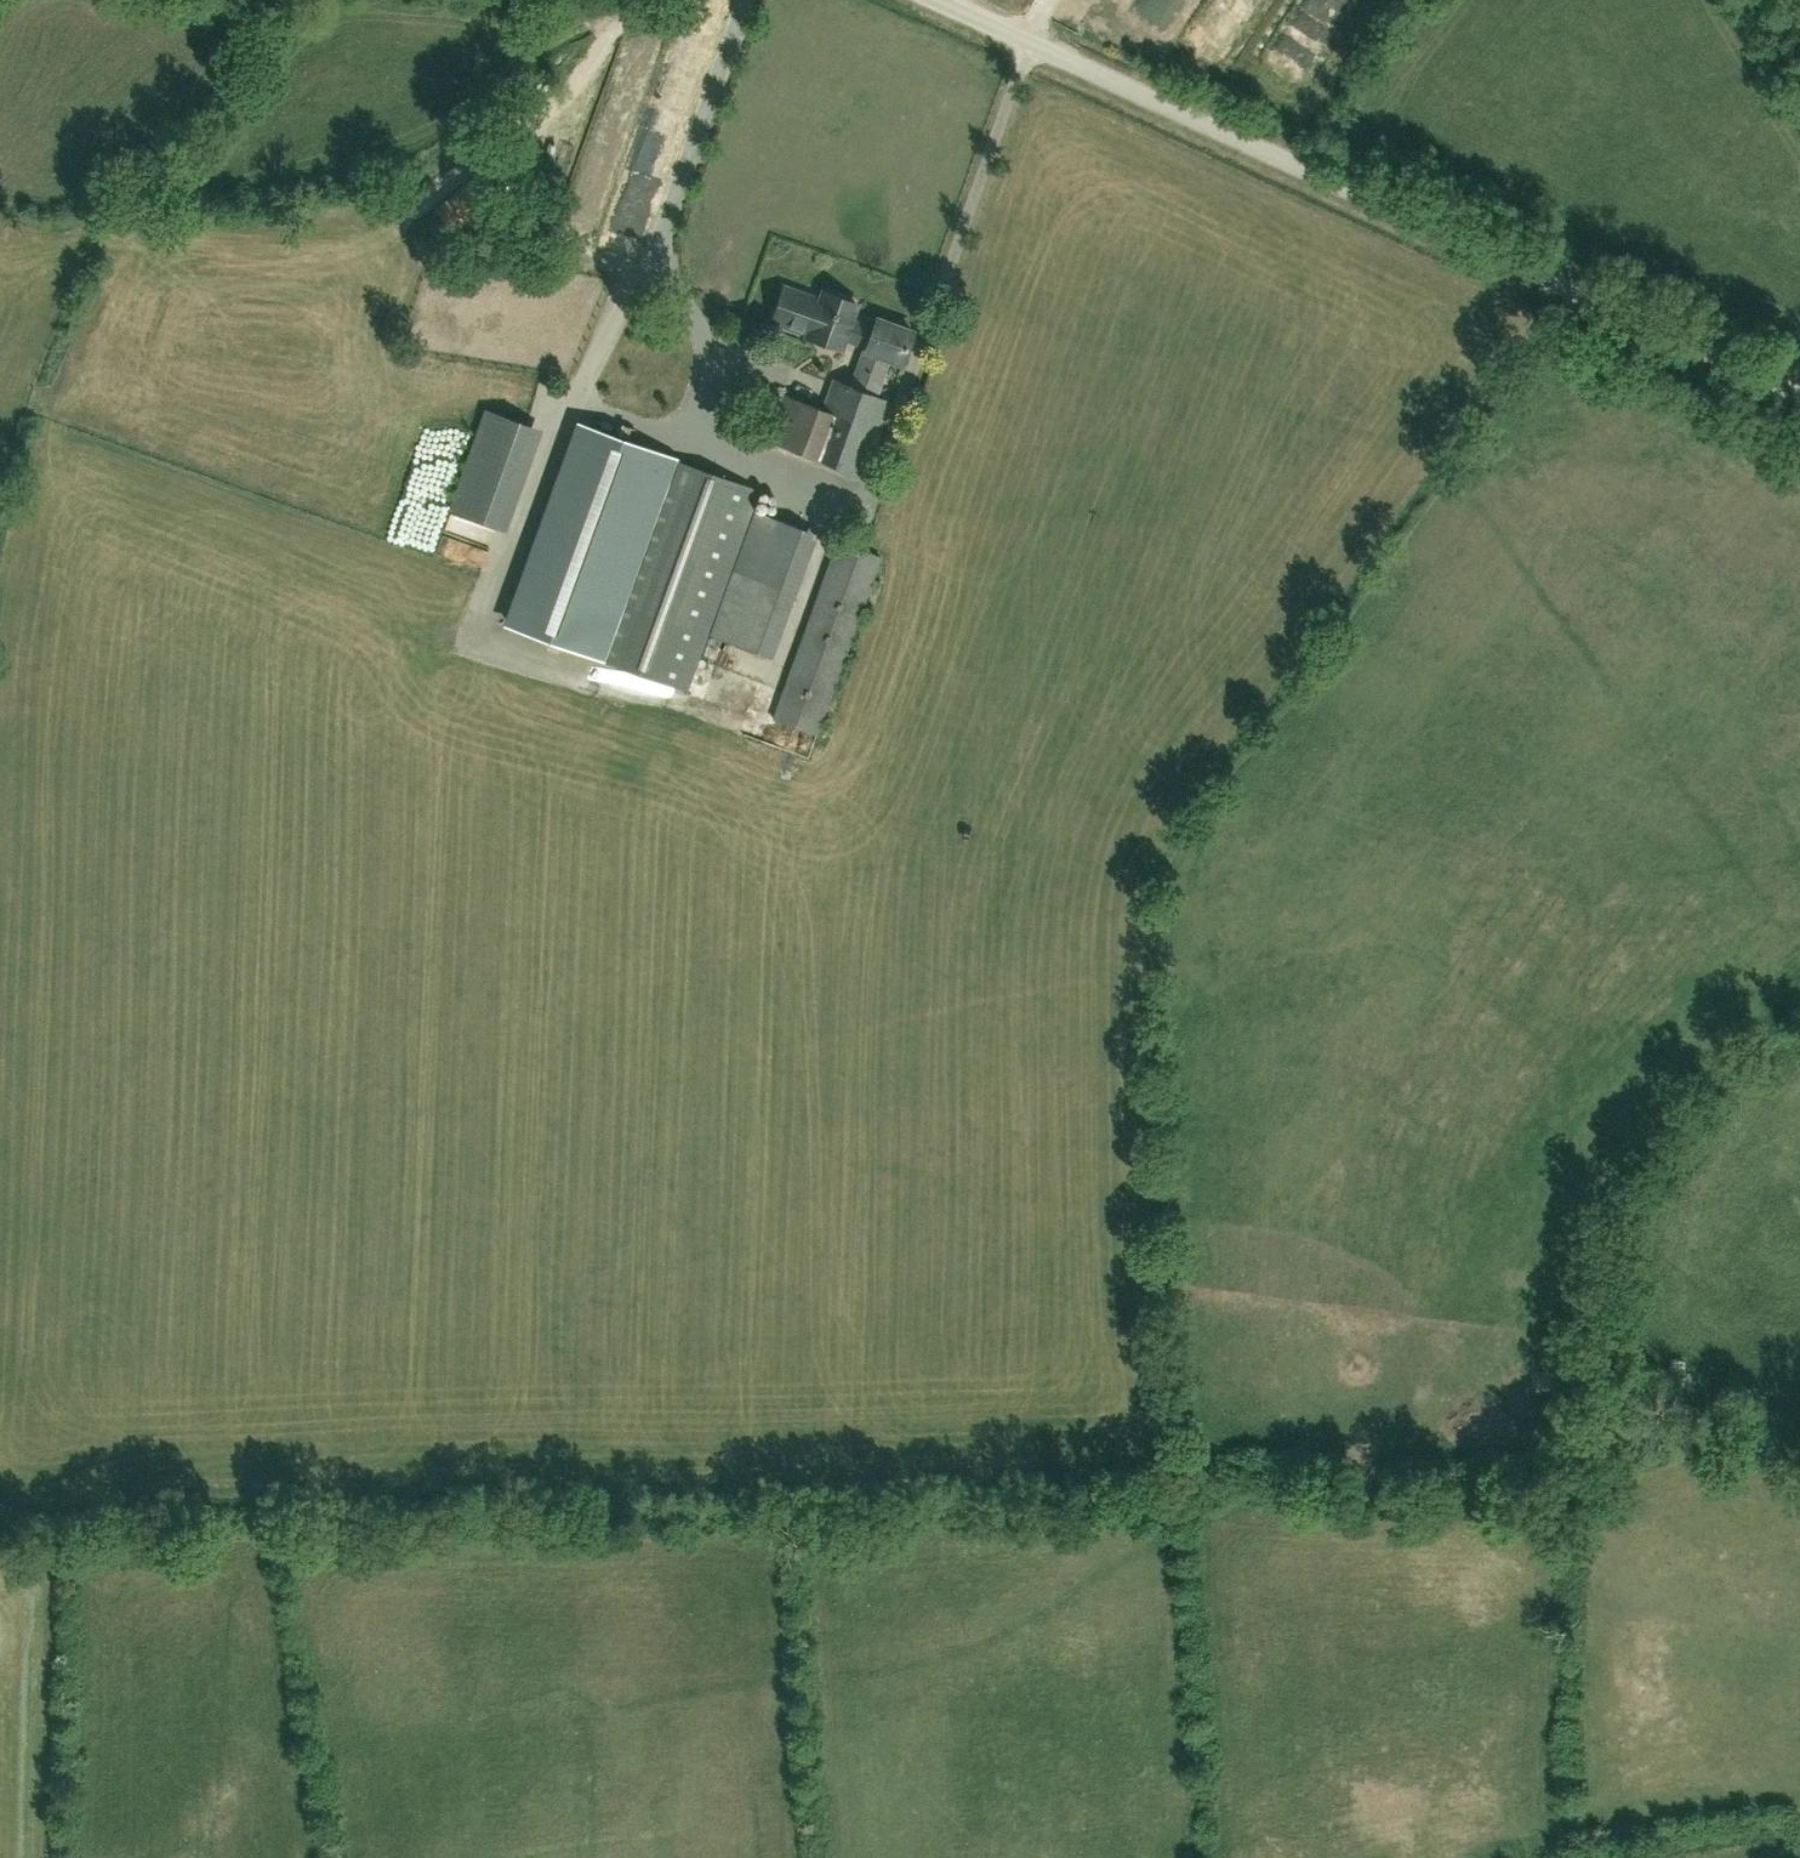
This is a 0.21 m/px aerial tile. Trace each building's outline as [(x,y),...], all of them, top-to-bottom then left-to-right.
[(809,337),(841,349),(845,337),(859,342),(865,326),(851,321),(857,303),(825,291),(822,300),(785,286),(772,320),(810,334),(809,337)] [(877,319),(874,329),(865,326),(859,342),(868,345),(852,387),(835,380),(824,409),(784,394),(767,438),(862,474),(890,400),(876,395),(890,359),(902,364),(914,333),(877,319)] [(488,409),(455,514),(513,533),(547,427),(488,409)] [(507,623),(593,653),(689,687),(708,633),(707,633),(758,492),(664,458),(664,457),(602,435),(596,452),(571,443),(507,623)] [(817,735),(881,558),(838,542),(773,719),(817,735)]
